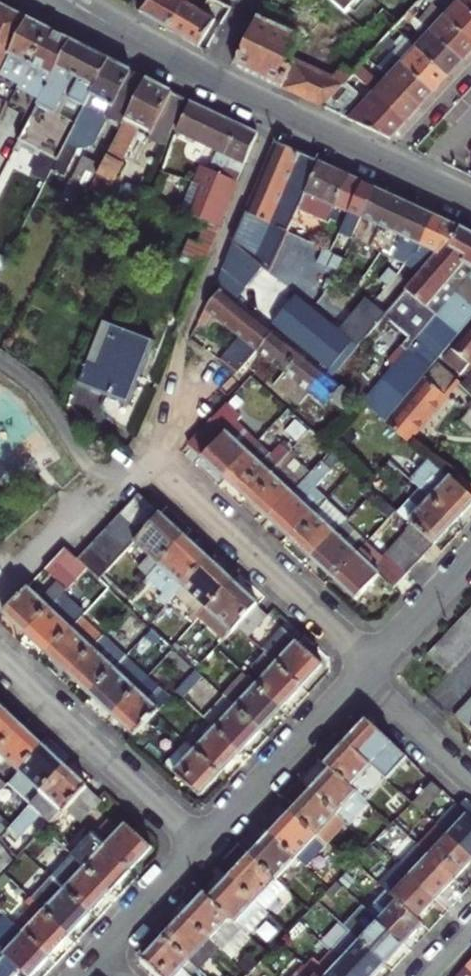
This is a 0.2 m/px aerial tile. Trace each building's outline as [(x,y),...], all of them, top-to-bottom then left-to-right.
[(170,29),(188,1),(186,0),(154,0),(143,14),(170,29)] [(366,29),(384,8),(393,15),(406,0),(332,0),(366,29)] [(470,10),(470,0),(460,0),(461,1),(470,10)] [(202,47),(216,20),(188,1),(170,29),(202,47)] [(470,40),(470,10),(461,1),(446,18),(470,40)] [(29,20),(0,5),(0,79),(29,20)] [(463,61),(470,53),(470,52),(470,40),(446,18),(434,7),(419,22),(463,61)] [(408,14),(405,17),(410,21),(414,18),(408,13),(408,14)] [(296,56),(306,36),(262,15),(239,65),(286,87),(300,58),(296,56)] [(420,34),(412,42),(449,75),(455,69),(463,61),(419,22),(414,18),(410,21),(420,34)] [(29,20),(0,79),(0,94),(16,102),(52,32),(29,20)] [(52,32),(16,102),(15,105),(35,115),(72,42),(52,32)] [(393,54),(435,91),(445,80),(449,75),(412,42),(404,36),(396,45),(387,37),(382,43),(393,54)] [(86,109),(110,62),(72,42),(35,115),(23,137),(62,157),(86,109)] [(390,79),(421,107),(431,96),(435,91),(393,54),(379,70),(390,79)] [(318,66),(302,59),(288,88),(304,96),(318,66)] [(133,73),(110,62),(86,109),(62,157),(57,166),(69,172),(74,163),(75,164),(78,157),(94,152),(109,121),(124,128),(148,81),(133,73)] [(304,96),(327,106),(346,84),(350,80),(354,76),(344,68),(337,75),(318,66),(304,96)] [(414,114),(421,107),(390,79),(383,87),(361,67),(354,76),(375,95),(407,122),(414,114)] [(175,94),(148,81),(124,128),(100,176),(123,188),(132,168),(130,167),(146,133),(154,137),(175,94)] [(346,84),(327,106),(347,115),(359,102),(356,93),(346,84)] [(175,94),(154,137),(152,141),(166,148),(176,124),(188,100),(175,94)] [(368,103),(353,119),(393,137),(407,122),(375,95),(368,103)] [(227,155),(227,154),(239,124),(192,102),(178,134),(214,150),(227,155)] [(233,157),(228,170),(240,176),(258,133),(239,124),(227,154),(233,157)] [(319,161),(276,141),(234,242),(271,273),(298,215),(301,201),(310,181),(319,161)] [(228,170),(233,157),(227,154),(227,155),(214,150),(208,168),(213,170),(224,175),(226,170),(228,170)] [(78,197),(96,163),(84,157),(74,175),(76,176),(68,192),(78,197)] [(349,175),(319,161),(310,181),(324,187),(320,196),(337,204),(349,175)] [(226,170),(224,175),(213,170),(193,218),(206,223),(219,228),(240,176),(228,170),(226,170)] [(351,211),(363,181),(349,175),(337,204),(351,211)] [(324,187),(310,181),(301,201),(333,215),(337,204),(320,196),(324,187)] [(366,218),(380,189),(363,181),(351,211),(366,218)] [(423,245),(438,215),(380,189),(366,218),(423,246),(423,245)] [(441,254),(463,227),(438,215),(423,245),(423,246),(438,253),(441,254)] [(380,252),(407,264),(423,246),(366,218),(356,239),(380,252)] [(202,270),(219,228),(206,223),(197,243),(186,238),(177,260),(202,270)] [(407,353),(412,347),(415,343),(451,302),(470,281),(470,279),(470,232),(463,227),(441,254),(438,253),(404,294),(398,301),(394,306),(390,311),(385,317),(410,338),(402,348),(407,353)] [(432,365),(437,359),(470,318),(470,279),(470,281),(451,302),(415,343),(412,347),(432,365)] [(390,311),(394,306),(398,301),(404,294),(397,288),(382,305),(390,311)] [(202,322),(208,327),(217,317),(232,330),(250,309),(225,289),(208,310),(202,322)] [(385,317),(390,311),(382,305),(351,341),(299,297),(275,324),(329,369),(325,373),(333,379),(385,317)] [(232,330),(240,336),(223,356),(240,371),(258,351),(256,349),(271,332),(270,330),(272,328),(250,309),(232,330)] [(136,385),(153,341),(103,320),(78,380),(129,401),(136,385)] [(271,332),(256,349),(258,351),(267,358),(282,371),(299,351),(272,328),(270,330),(271,332)] [(470,362),(470,331),(446,361),(461,374),(470,362)] [(389,363),(393,368),(407,353),(402,348),(389,363)] [(299,351),(282,371),(284,373),(274,386),(299,407),(310,394),(325,406),(327,404),(332,408),(347,391),(333,379),(325,373),(299,351)] [(432,365),(385,422),(409,442),(437,410),(463,381),(437,359),(432,365)] [(382,381),(362,403),(385,422),(403,399),(382,381)] [(232,403),(193,444),(209,459),(237,427),(241,423),(247,417),(232,403)] [(209,459),(228,477),(257,445),(260,441),(241,423),(237,427),(209,459)] [(257,445),(228,477),(250,499),(273,472),(277,468),(287,457),(291,452),(283,445),(274,455),(260,441),(257,445)] [(277,468),(299,488),(308,478),(287,457),(277,468)] [(409,477),(457,521),(467,510),(470,505),(470,499),(426,458),(409,477)] [(299,488),(271,519),(292,539),(317,513),(329,500),(318,489),(335,471),(324,461),(308,478),(299,488)] [(250,499),(271,518),(299,488),(277,468),(273,472),(250,499)] [(414,523),(437,544),(447,532),(457,521),(419,486),(409,497),(420,507),(409,518),(414,523)] [(154,502),(144,492),(124,513),(134,523),(154,502)] [(409,518),(420,507),(409,497),(398,508),(409,518)] [(317,513),(292,539),(313,559),(314,558),(342,527),(343,526),(347,521),(349,519),(329,500),(317,513)] [(134,523),(147,535),(167,514),(154,502),(134,523)] [(384,502),(376,510),(386,520),(394,511),(384,502)] [(124,513),(113,524),(136,546),(147,535),(134,523),(124,513)] [(150,578),(190,536),(167,514),(147,535),(136,546),(147,557),(138,566),(150,578)] [(314,558),(313,559),(333,578),(335,576),(362,546),(364,544),(368,539),(347,521),(343,526),(342,527),(314,558)] [(409,528),(399,539),(422,560),(437,544),(414,523),(409,528)] [(113,524),(103,535),(126,557),(136,546),(113,524)] [(103,535),(92,546),(115,568),(126,557),(103,535)] [(167,606),(177,595),(211,558),(190,536),(150,578),(164,592),(159,598),(167,606)] [(368,539),(364,544),(381,559),(385,555),(368,539)] [(399,539),(385,555),(408,576),(422,560),(399,539)] [(362,546),(335,576),(358,597),(381,572),(398,588),(404,580),(381,559),(364,544),(362,546)] [(82,556),(94,568),(104,579),(115,568),(92,546),(82,556)] [(63,583),(47,600),(34,588),(4,618),(26,639),(67,596),(94,568),(82,556),(72,547),(50,570),(63,583)] [(408,576),(385,555),(381,559),(404,580),(408,576)] [(200,617),(234,580),(211,558),(177,595),(200,617)] [(335,576),(333,578),(355,600),(358,597),(335,576)] [(221,646),(239,627),(260,605),(234,580),(200,617),(195,622),(221,646)] [(78,606),(89,617),(99,605),(88,594),(78,606)] [(26,639),(47,660),(87,619),(89,617),(78,606),(67,596),(26,639)] [(260,605),(239,627),(251,639),(273,616),(261,604),(260,605)] [(464,614),(456,623),(470,637),(470,621),(464,614)] [(109,641),(87,619),(47,660),(69,681),(109,641)] [(456,623),(446,634),(468,654),(470,650),(470,637),(456,623)] [(157,630),(148,639),(170,661),(173,659),(180,652),(157,630)] [(459,664),(468,654),(446,634),(437,643),(459,664)] [(321,671),(283,636),(266,653),(305,689),(321,671)] [(69,681),(89,701),(129,659),(109,641),(69,681)] [(450,673),(459,664),(437,643),(428,652),(450,673)] [(180,652),(173,659),(188,674),(195,667),(180,652)] [(268,678),(259,687),(284,711),(294,700),(305,689),(266,653),(254,665),(268,678)] [(89,701),(111,722),(151,681),(129,659),(89,701)] [(200,671),(190,682),(200,692),(210,681),(200,671)] [(274,722),(284,711),(259,687),(248,677),(228,698),(263,733),(274,722)] [(151,681),(111,722),(132,743),(172,701),(151,681)] [(254,742),(263,733),(228,698),(208,719),(219,730),(244,753),(254,742)] [(468,702),(458,712),(470,724),(470,705),(468,702)] [(29,724),(7,703),(0,710),(0,754),(4,750),(29,724)] [(391,775),(409,755),(370,717),(359,727),(351,736),(381,765),(388,772),(391,775)] [(49,744),(29,724),(4,750),(0,754),(0,760),(3,763),(17,777),(20,774),(25,770),(49,744)] [(234,764),(244,753),(219,730),(199,751),(224,775),(234,764)] [(388,772),(381,765),(351,736),(340,747),(328,760),(334,766),(360,790),(365,795),(388,772)] [(205,794),(224,775),(199,751),(188,740),(169,760),(205,794)] [(10,785),(33,806),(71,765),(49,744),(25,770),(20,774),(17,777),(10,785)] [(8,831),(17,839),(41,814),(55,826),(71,809),(93,786),(71,765),(33,806),(12,827),(8,831)] [(360,790),(334,766),(326,775),(317,785),(346,814),(351,809),(346,805),(360,790)] [(444,789),(435,781),(417,801),(426,809),(444,789)] [(332,845),(354,822),(346,814),(317,785),(306,796),(295,808),(320,833),(332,845)] [(85,823),(107,800),(93,786),(71,809),(85,823)] [(354,822),(373,802),(365,795),(360,790),(346,805),(351,809),(346,814),(354,822)] [(459,803),(440,823),(470,853),(470,815),(459,803)] [(303,851),(320,833),(295,808),(285,819),(275,830),(305,858),(307,855),(303,851)] [(0,840),(8,831),(12,827),(0,815),(0,839),(0,840)] [(123,831),(113,821),(99,836),(134,869),(154,848),(130,825),(123,831)] [(440,823),(421,844),(457,878),(470,863),(470,853),(440,823)] [(300,863),(305,858),(275,830),(264,841),(255,851),(281,875),(296,859),(300,863)] [(313,866),(332,845),(320,833),(303,851),(307,855),(305,858),(313,866)] [(99,836),(80,856),(90,866),(115,890),(124,880),(134,869),(99,836)] [(14,864),(0,844),(0,876),(14,864)] [(439,897),(457,878),(421,844),(403,864),(439,897)] [(281,875),(255,851),(244,862),(233,874),(263,902),(266,899),(262,895),(281,875)] [(385,887),(393,895),(418,920),(439,897),(403,864),(383,885),(385,887)] [(115,890),(90,866),(67,889),(93,913),(104,901),(115,890)] [(18,880),(11,873),(0,884),(0,900),(1,902),(10,892),(8,890),(18,880)] [(271,910),(263,902),(233,874),(224,884),(214,894),(253,930),(271,910)] [(271,910),(293,887),(281,875),(262,895),(266,899),(263,902),(271,910)] [(38,899),(74,933),(85,922),(93,913),(67,889),(55,876),(35,896),(38,899)] [(330,892),(335,897),(347,885),(342,880),(335,887),(330,892)] [(389,899),(393,895),(385,887),(368,905),(381,919),(395,904),(389,899)] [(214,894),(209,889),(199,900),(189,911),(225,945),(235,955),(256,933),(253,930),(214,894)] [(64,943),(74,933),(38,899),(35,896),(33,894),(28,899),(33,904),(19,919),(23,923),(53,953),(54,954),(64,943)] [(404,941),(421,922),(418,920),(393,895),(389,899),(395,904),(381,919),(404,941)] [(11,911),(4,905),(0,909),(0,923),(11,911)] [(385,961),(404,941),(381,919),(368,905),(348,926),(352,930),(357,934),(385,961)] [(0,923),(0,945),(2,957),(5,953),(30,975),(42,964),(53,953),(23,923),(19,919),(11,911),(0,923)] [(203,968),(225,945),(189,911),(178,923),(167,935),(200,966),(203,968)] [(385,961),(357,934),(352,930),(332,950),(342,960),(357,975),(371,975),(385,961)] [(200,966),(167,935),(148,955),(169,975),(198,975),(194,972),(200,966)] [(342,960),(332,950),(319,963),(314,958),(307,964),(314,971),(319,975),(357,975),(342,960)] [(254,973),(265,961),(254,951),(243,963),(254,973)] [(2,957),(4,970),(13,960),(5,953),(2,957)] [(469,956),(450,975),(470,975),(470,958),(469,956)] [(274,970),(265,961),(254,973),(251,975),(268,975),(274,970)] [(314,971),(307,964),(306,963),(293,975),(319,975),(314,971)]
